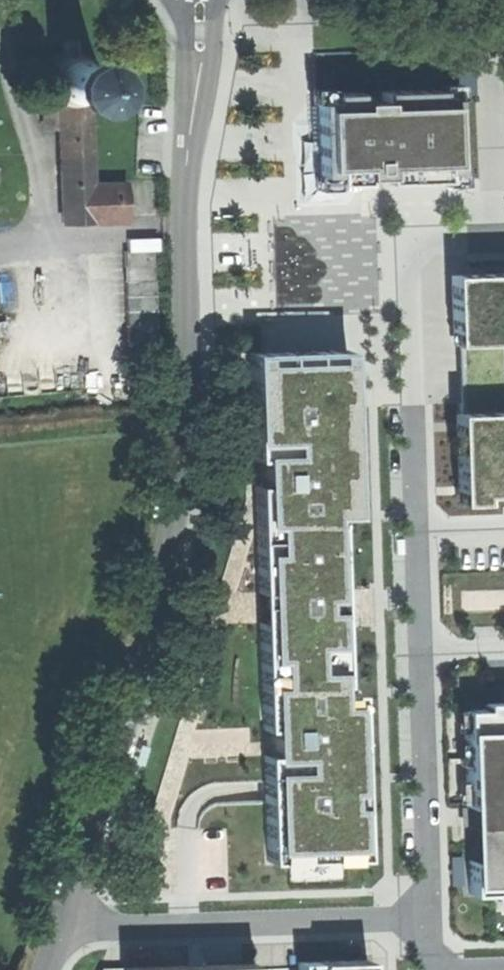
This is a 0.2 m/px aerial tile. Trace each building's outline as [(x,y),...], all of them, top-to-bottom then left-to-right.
[(45,88),(42,79),(44,123),(58,123),(61,218),(125,215),(123,178),(91,178),(88,97),(78,102),(69,102),(61,101),(55,98),(49,93),(45,88)] [(452,90),(313,95),(316,178),(455,173),(452,90)] [(151,245),(122,246),(124,335),(155,334),(153,275),(151,275),(151,245)] [(447,266),(450,339),(503,337),(503,263),(447,266)] [(263,782),(266,854),(363,850),(356,671),(344,671),(337,503),(351,503),(344,345),(248,349),(251,437),(287,435),(287,445),(250,447),(263,782)] [(448,405),(451,495),(477,494),(477,485),(503,484),(503,403),(448,405)] [(455,702),(464,890),(503,888),(503,700),(455,702)] [(123,960),(124,969),(255,969),(254,956),(123,960)] [(294,962),(294,969),(365,969),(365,959),(294,962)]
